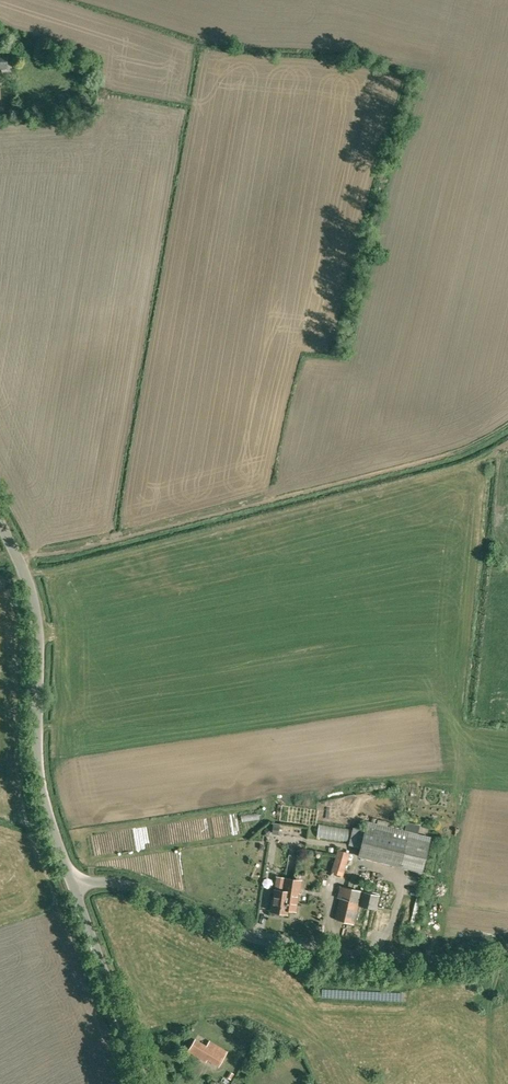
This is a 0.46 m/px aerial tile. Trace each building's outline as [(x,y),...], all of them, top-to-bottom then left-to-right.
[(431,836),(367,821),(358,855),(423,871),(431,836)] [(348,852),(338,849),(337,849),(331,871),(341,874),(348,852)] [(295,910),(298,888),(299,888),(301,881),(285,878),(283,891),(275,890),(273,901),(271,901),(270,908),(272,909),(272,911),(287,913),(287,909),(295,910)] [(379,895),(340,886),(337,897),(340,898),(335,919),(371,929),(379,895)] [(192,1044),(188,1051),(205,1061),(207,1059),(218,1065),(225,1054),(207,1044),(206,1046),(195,1039),(192,1044)]
